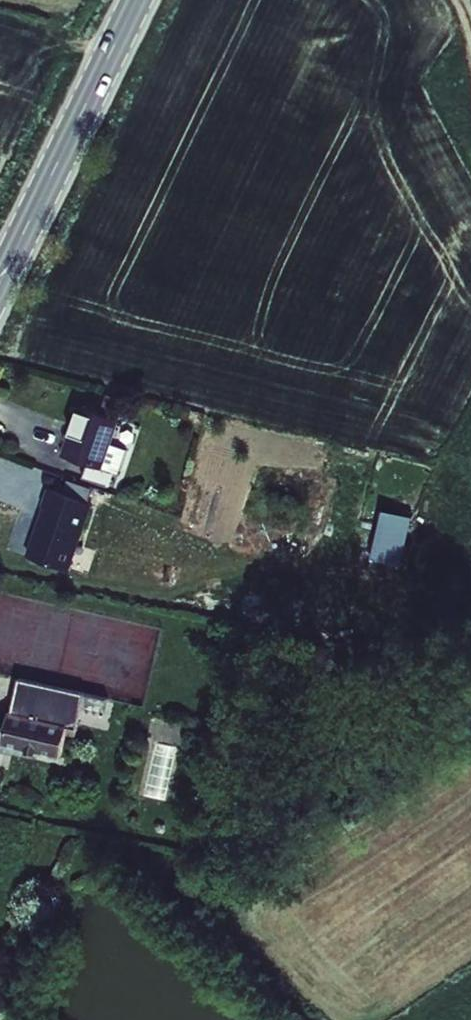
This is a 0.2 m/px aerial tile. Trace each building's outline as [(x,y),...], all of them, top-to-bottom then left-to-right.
[(130,465),(121,462),(128,438),(136,412),(98,400),(83,451),(106,458),(102,471),(126,478),(130,465)] [(146,444),(128,438),(121,462),(130,465),(139,468),(146,444)] [(92,487),(48,474),(42,492),(46,493),(31,542),(71,554),(92,487)] [(401,504),(371,497),(360,546),(390,553),(401,504)] [(19,746),(75,759),(82,727),(96,730),(104,694),(34,679),(19,746)] [(155,796),(188,803),(200,744),(168,737),(155,796)]
